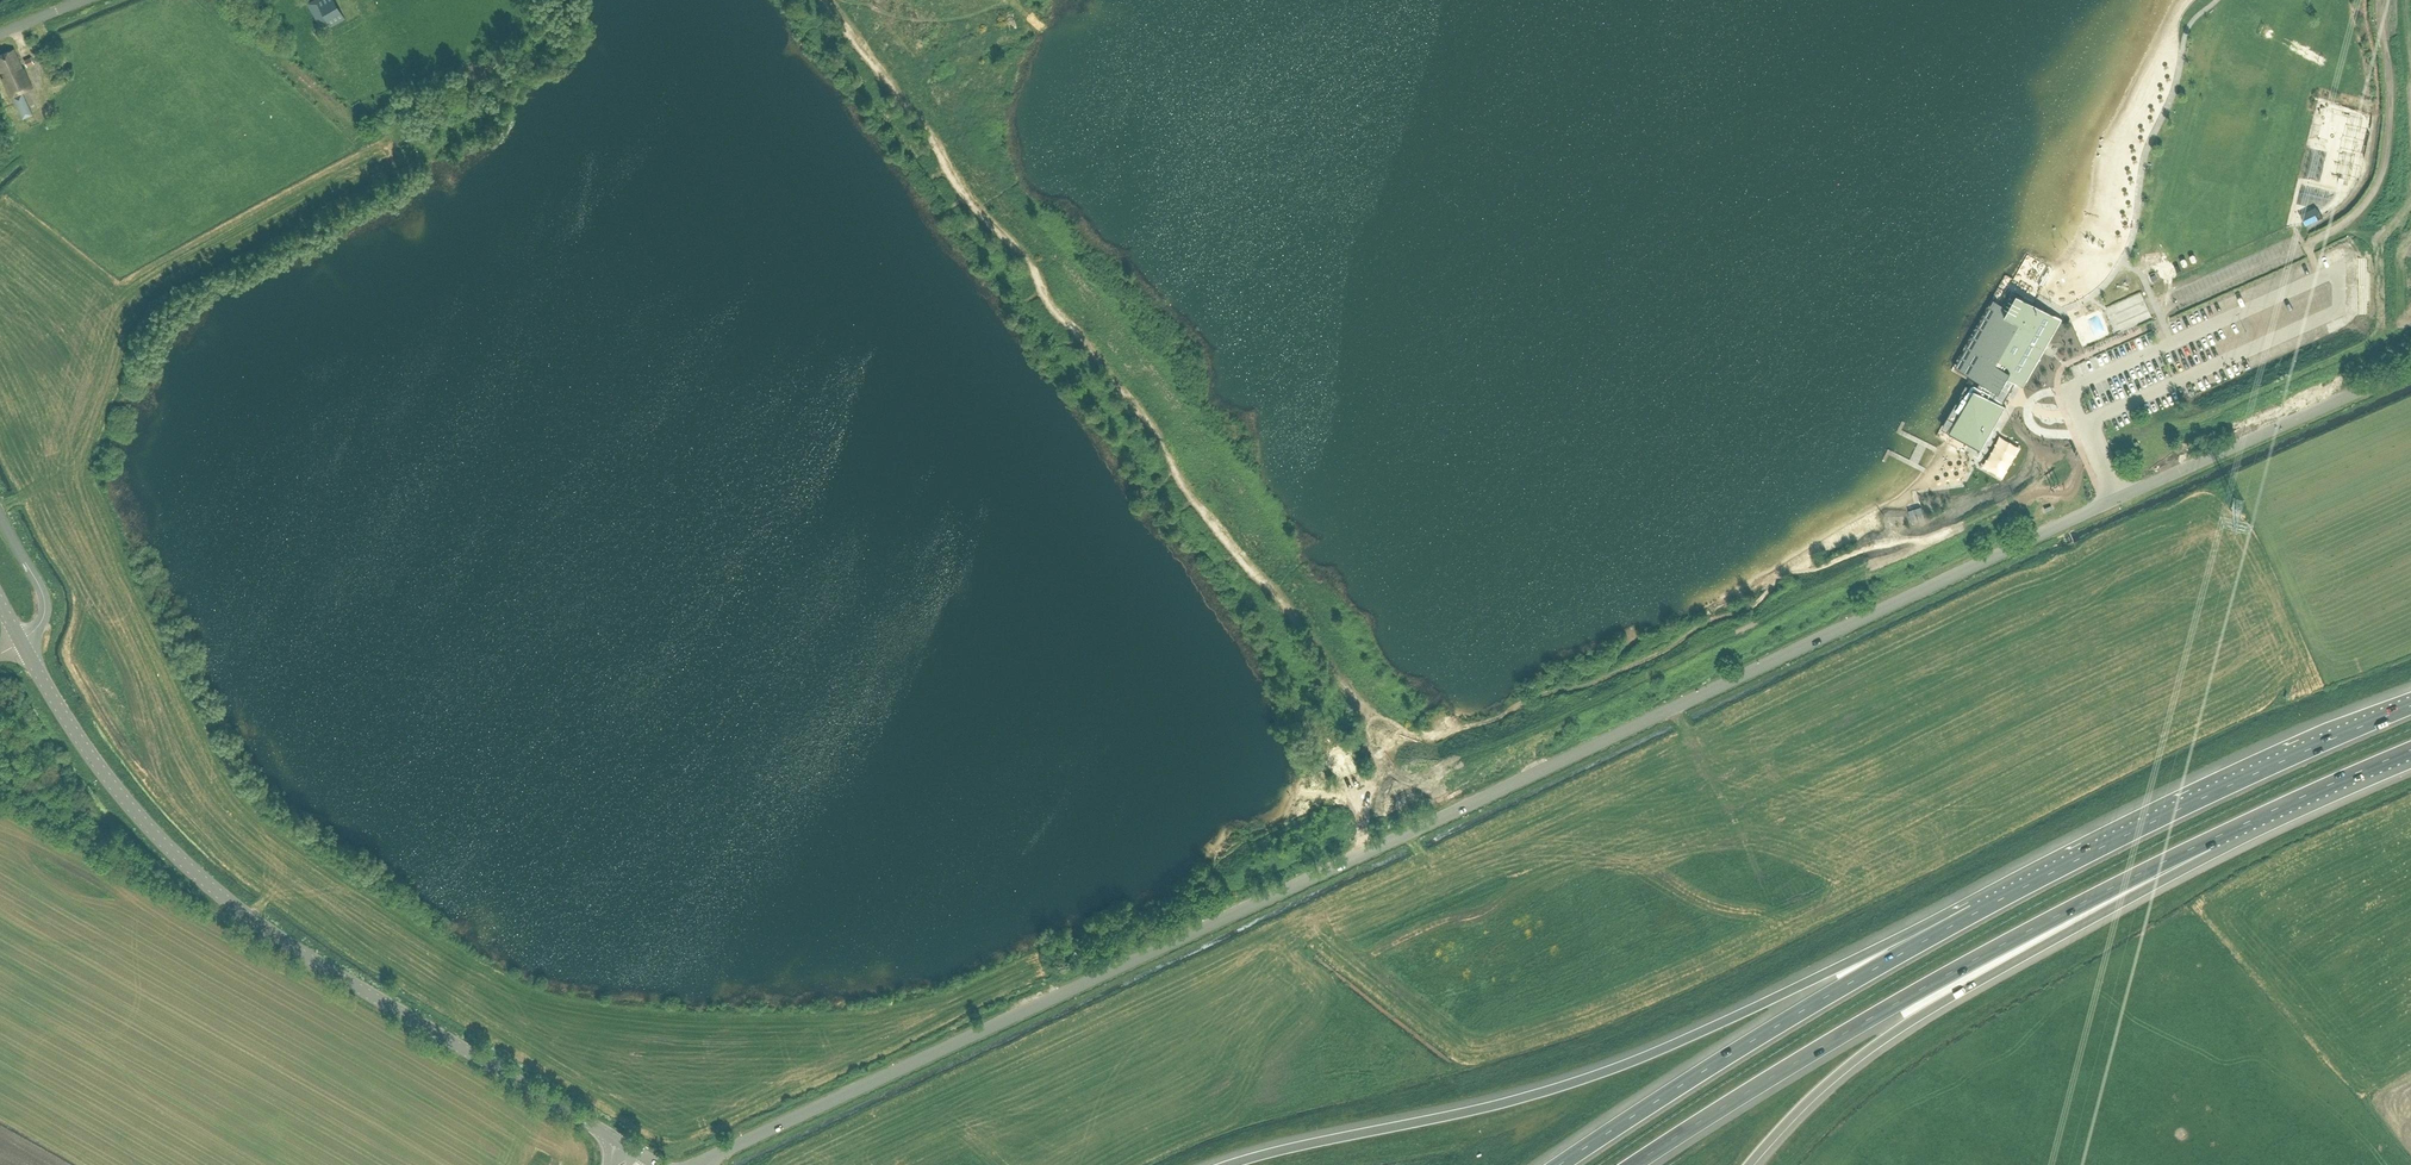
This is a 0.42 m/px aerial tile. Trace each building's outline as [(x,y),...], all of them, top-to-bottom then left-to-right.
[(307,3),(319,27),(329,21),(332,26),(345,19),(335,0),(313,0),(307,3)] [(22,92),(32,87),(24,68),(23,68),(14,48),(0,54),(0,68),(1,70),(2,70),(5,76),(2,78),(11,97),(13,96),(23,118),(32,114),(22,92)] [(2313,217),(2304,221),(2304,222),(2306,226),(2319,220),(2317,215),(2313,217)] [(2156,268),(2148,271),(2150,276),(2152,281),(2157,278),(2155,274),(2158,272),(2156,268)] [(2035,303),(2017,292),(2007,309),(2005,313),(1997,309),(1961,371),(1980,381),(1975,389),(2002,404),(2018,376),(2027,381),(2044,349),(2036,345),(2054,314),(2035,303)] [(2036,345),(2044,349),(2062,318),(2054,314),(2036,345)] [(1973,388),(1949,431),(1981,450),(2006,406),(2002,404),(1975,389),(1973,388)] [(1696,1067),(1718,1052),(1714,1046),(1691,1061),(1696,1067)]
